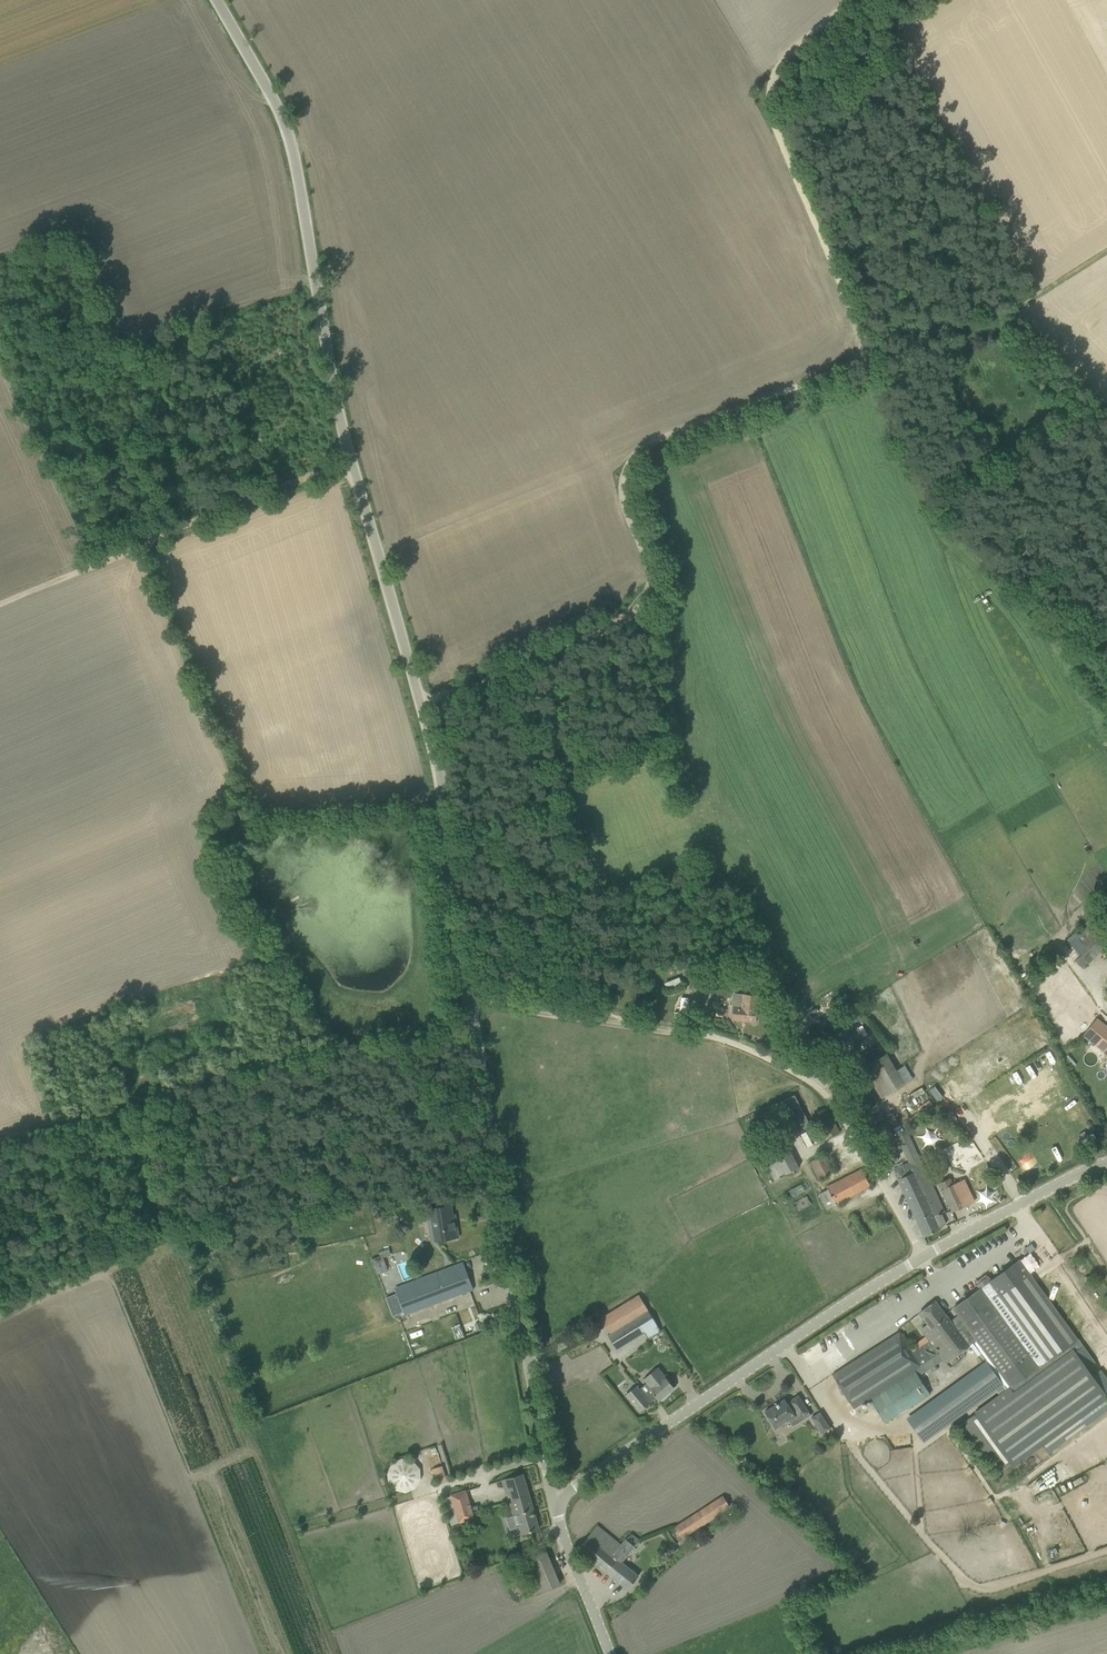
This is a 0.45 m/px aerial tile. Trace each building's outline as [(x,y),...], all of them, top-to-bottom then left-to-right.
[(1079,953),(1105,928),(1096,919),(1070,944),(1079,953)] [(692,987),(700,987),(700,986),(714,986),(714,974),(692,974),(692,987)] [(667,988),(682,983),(679,977),(665,983),(667,988)] [(732,1020),(755,1022),(756,1015),(759,1015),(760,995),(742,994),(742,1000),(732,999),(731,1013),(733,1014),(732,1020)] [(863,1038),(854,1022),(861,1018),(856,1011),(830,1026),(844,1049),(863,1038)] [(1106,1055),(1106,1026),(1096,1018),(1082,1035),(1106,1055)] [(863,1068),(882,1098),(904,1084),(886,1054),(863,1068)] [(911,1093),(920,1110),(932,1103),(923,1087),(911,1093)] [(807,1122),(793,1092),(781,1098),(795,1128),(807,1122)] [(904,1104),(885,1106),(886,1115),(904,1113),(904,1104)] [(811,1116),(824,1141),(840,1132),(826,1108),(811,1116)] [(872,1128),(883,1152),(898,1145),(887,1121),(872,1128)] [(900,1124),(893,1127),(896,1134),(903,1131),(900,1124)] [(966,1155),(960,1143),(946,1150),(951,1162),(966,1155)] [(800,1167),(789,1144),(763,1157),(774,1179),(800,1167)] [(809,1161),(819,1178),(832,1171),(830,1166),(834,1164),(832,1159),(827,1161),(823,1154),(809,1161)] [(934,1216),(944,1212),(939,1201),(919,1157),(909,1163),(894,1169),(924,1236),(940,1229),(934,1216)] [(827,1189),(818,1193),(825,1208),(870,1185),(862,1169),(826,1187),(827,1189)] [(950,1179),(939,1184),(941,1190),(952,1212),(966,1206),(956,1183),(953,1185),(950,1179)] [(793,1203),(797,1211),(810,1204),(806,1196),(793,1203)] [(430,1208),(436,1241),(458,1237),(456,1221),(454,1222),(451,1205),(430,1208)] [(832,1375),(838,1384),(855,1410),(870,1400),(915,1371),(920,1368),(920,1367),(932,1359),(939,1354),(944,1362),(945,1363),(972,1343),(985,1361),(906,1418),(923,1442),(1002,1384),(1007,1391),(976,1413),(1016,1467),(1058,1437),(1106,1401),(1106,1396),(1071,1347),(1078,1342),(1029,1275),(1019,1260),(990,1281),(987,1277),(977,1284),(979,1287),(976,1289),(977,1290),(973,1294),(953,1308),(962,1320),(954,1326),(935,1301),(919,1313),(928,1324),(921,1330),(929,1341),(912,1352),(899,1332),(832,1375)] [(396,1290),(405,1315),(473,1289),(463,1264),(396,1290)] [(608,1335),(616,1349),(656,1323),(639,1295),(601,1319),(610,1334),(608,1335)] [(639,1389),(636,1385),(625,1394),(640,1411),(656,1398),(658,1400),(674,1387),(665,1377),(657,1368),(643,1380),(646,1384),(639,1389)] [(915,1371),(870,1400),(885,1423),(917,1402),(912,1395),(925,1386),(915,1371)] [(809,1412),(798,1395),(789,1401),(790,1402),(788,1404),(785,1399),(764,1412),(775,1429),(789,1420),(787,1417),(791,1414),(791,1415),(793,1414),(793,1413),(796,1411),(799,1418),(809,1412)] [(830,1428),(820,1412),(811,1418),(821,1434),(830,1428)] [(428,1466),(441,1465),(438,1449),(426,1451),(428,1466)] [(442,1467),(433,1470),(437,1483),(446,1480),(442,1467)] [(512,1476),(501,1480),(506,1495),(509,1494),(512,1503),(508,1504),(509,1508),(511,1513),(512,1515),(506,1518),(507,1520),(510,1530),(516,1528),(520,1527),(522,1534),(539,1529),(535,1514),(533,1509),(523,1473),(512,1476)] [(784,1478),(778,1484),(785,1491),(786,1490),(791,1486),(784,1478)] [(450,1495),(458,1523),(474,1518),(465,1490),(450,1495)] [(674,1530),(680,1540),(729,1510),(723,1500),(674,1530)] [(578,1549),(627,1589),(639,1574),(623,1562),(640,1541),(630,1533),(621,1545),(597,1525),(578,1549)] [(505,1547),(489,1529),(482,1536),(498,1554),(505,1547)] [(561,1584),(548,1549),(528,1556),(540,1591),(561,1584)]
